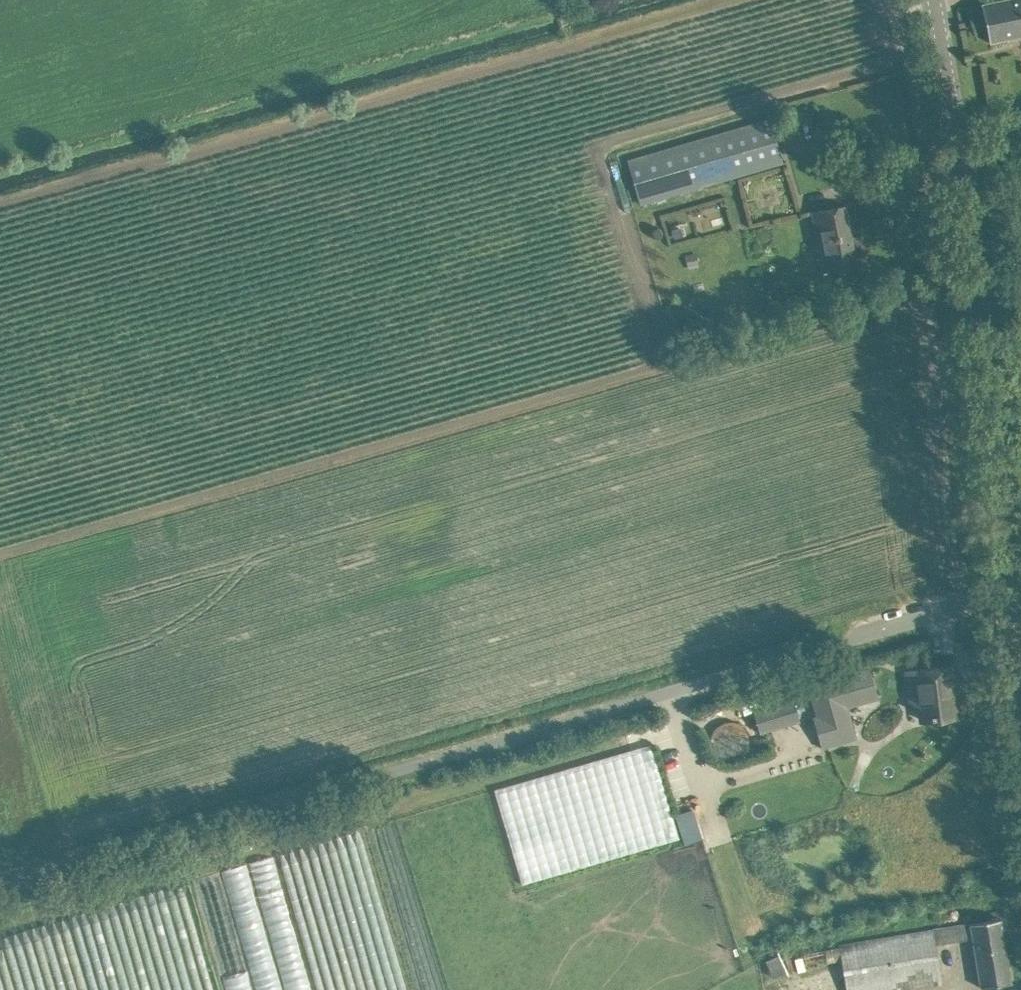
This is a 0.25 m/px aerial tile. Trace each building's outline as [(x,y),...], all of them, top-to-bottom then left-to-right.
[(981,4),(989,42),(1020,35),(1020,0),(1002,0),(981,4)] [(769,118),(750,124),(626,161),(639,205),(763,168),(782,162),(769,118)] [(845,205),(825,208),(811,211),(822,272),(856,265),(845,205)] [(905,690),(905,691),(915,690),(920,722),(953,718),(950,689),(953,689),(951,668),(903,674),(905,690)] [(867,672),(809,689),(818,719),(814,720),(823,751),(858,741),(849,710),(880,702),(871,671),(867,672)] [(799,722),(792,699),(753,710),(760,733),(799,722)] [(654,745),(493,784),(509,852),(518,850),(524,877),(696,835),(690,808),(670,812),(654,745)] [(981,921),(954,926),(838,946),(845,989),(897,989),(941,982),(935,943),(971,937),(980,988),(1012,982),(1000,918),(981,921)]
